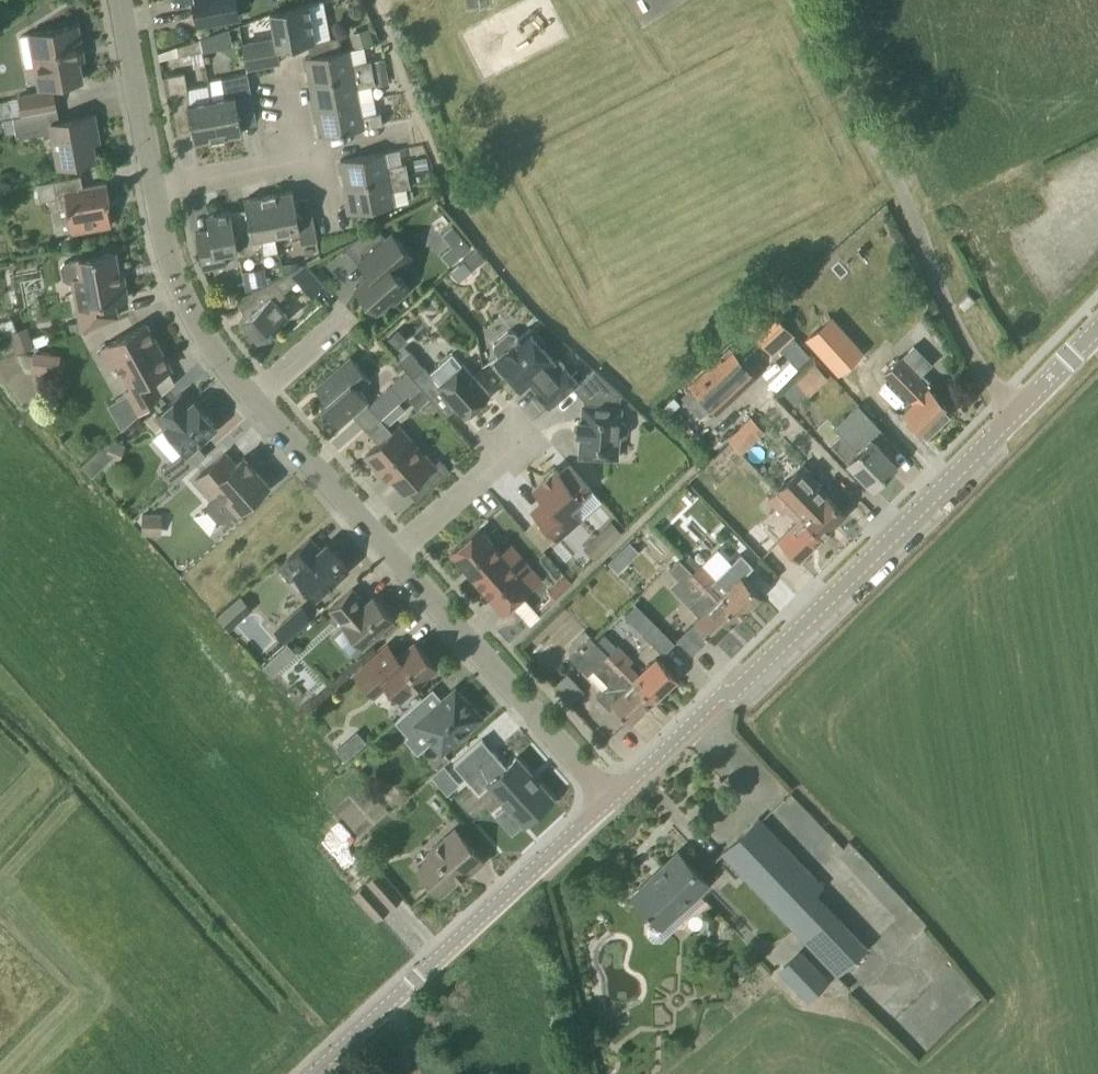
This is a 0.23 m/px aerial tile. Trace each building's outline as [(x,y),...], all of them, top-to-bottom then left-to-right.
[(198,24),(238,17),(235,0),(193,0),(198,24)] [(247,68),(273,63),(271,49),(307,42),(315,41),(308,4),(285,8),(285,10),(270,13),(275,37),(242,45),(247,68)] [(39,86),(82,78),(78,59),(84,58),(77,24),(29,33),(35,63),(39,86)] [(351,32),(353,44),(374,40),(371,27),(351,32)] [(215,48),(212,33),(200,38),(204,50),(215,48)] [(341,50),(338,36),(315,41),(307,42),(310,56),(305,57),(310,83),(373,72),(371,59),(352,63),(349,49),(341,50)] [(180,54),(204,50),(200,38),(177,46),(180,54)] [(190,102),(185,71),(166,75),(175,122),(190,120),(194,141),(218,137),(211,99),(190,102)] [(315,109),(359,101),(356,88),(376,84),(373,72),(310,83),(315,109)] [(218,137),(243,132),(239,110),(254,107),(248,73),(222,78),(208,81),(211,99),(218,137)] [(20,97),(19,97),(22,115),(24,115),(23,113),(56,107),(53,90),(20,97)] [(361,115),(359,101),(315,109),(320,136),(383,124),(381,111),(361,115)] [(22,115),(12,118),(14,132),(17,132),(18,138),(44,134),(44,138),(53,136),(59,166),(96,159),(91,132),(97,131),(94,114),(50,122),(48,109),(56,108),(56,107),(23,113),(24,115),(22,115)] [(12,118),(3,119),(6,134),(14,132),(12,118)] [(387,165),(384,151),(340,159),(345,186),(408,174),(406,162),(387,165)] [(40,200),(51,198),(57,197),(56,192),(65,191),(73,229),(73,232),(111,225),(107,200),(110,199),(107,183),(83,187),(80,174),(55,179),(55,180),(37,183),(40,200)] [(391,190),(411,187),(408,175),(408,174),(345,186),(350,212),(394,205),(391,190)] [(297,212),(293,190),(269,194),(276,233),(291,230),(293,237),(301,236),(302,242),(318,239),(312,209),(297,212)] [(239,254),(257,250),(257,247),(260,247),(263,244),(261,236),(276,233),(269,194),(244,199),(249,225),(235,227),(239,254)] [(203,269),(205,268),(228,264),(225,252),(238,249),(231,210),(207,215),(210,236),(197,239),(203,269)] [(454,245),(443,251),(450,261),(472,247),(456,223),(444,230),(454,245)] [(396,272),(413,257),(392,234),(377,247),(364,234),(342,245),(358,263),(359,262),(360,263),(369,274),(356,286),(376,309),(390,297),(394,302),(410,288),(396,272)] [(75,301),(79,321),(81,329),(118,315),(115,299),(128,297),(125,279),(120,279),(115,251),(76,259),(63,262),(60,266),(62,279),(67,282),(78,280),(83,299),(75,301)] [(298,267),(292,270),(299,278),(313,294),(324,284),(325,283),(306,263),(298,267)] [(268,282),(266,271),(244,275),(247,292),(268,282)] [(279,304),(286,297),(277,278),(237,298),(246,317),(241,322),(259,342),(275,328),(274,327),(287,314),(279,304)] [(964,309),(975,298),(967,290),(956,301),(964,309)] [(777,310),(755,330),(775,351),(797,330),(777,310)] [(829,316),(806,337),(806,338),(838,373),(863,351),(831,315),(829,316)] [(66,332),(81,329),(79,321),(65,324),(66,332)] [(122,428),(139,413),(139,414),(161,393),(152,377),(170,367),(146,323),(109,344),(133,386),(126,390),(128,393),(109,403),(122,428)] [(556,360),(528,327),(518,336),(515,332),(509,330),(494,343),(493,349),(499,355),(495,358),(522,389),(530,382),(551,406),(574,386),(580,381),(565,363),(560,367),(555,362),(556,360)] [(462,364),(452,352),(430,372),(424,366),(411,350),(398,360),(412,376),(422,387),(433,399),(442,390),(465,416),(490,393),(463,363),(462,364)] [(53,355),(34,353),(32,366),(31,372),(51,375),(53,355)] [(340,425),(368,399),(358,387),(370,377),(351,356),(315,387),(327,401),(323,406),(340,425)] [(689,383),(717,414),(747,387),(719,356),(689,383)] [(899,357),(884,371),(914,401),(904,412),(925,434),(951,409),(930,388),(934,384),(923,373),(919,378),(899,357)] [(816,361),(797,381),(812,394),(831,374),(816,361)] [(621,420),(622,396),(623,395),(595,369),(580,381),(574,386),(585,398),(583,403),(584,404),(583,419),(579,419),(578,432),(582,433),(580,455),(618,458),(619,438),(624,437),(627,434),(629,430),(628,425),(625,422),(621,420)] [(380,418),(403,398),(391,384),(369,405),(380,418)] [(433,399),(422,387),(409,398),(418,408),(431,397),(432,399),(433,399)] [(191,404),(181,392),(157,414),(166,426),(165,427),(184,448),(161,468),(174,483),(207,454),(197,443),(217,425),(195,401),(191,404)] [(872,486),(896,463),(867,433),(877,424),(859,404),(836,426),(847,438),(836,448),(848,461),(872,486)] [(434,464),(399,425),(366,454),(379,470),(383,466),(405,490),(425,473),(435,484),(451,470),(441,458),(434,464)] [(738,429),(727,440),(741,455),(753,444),(738,429)] [(235,464),(225,452),(196,478),(210,495),(206,499),(207,509),(217,521),(226,521),(238,510),(268,484),(244,456),(235,464)] [(591,486),(571,463),(560,473),(556,467),(533,487),(549,506),(536,517),(556,539),(581,518),(601,499),(591,486)] [(804,493),(790,478),(777,490),(821,535),(844,513),(815,482),(804,493)] [(821,535),(777,490),(769,497),(785,513),(788,509),(799,521),(780,539),(798,558),(821,535)] [(144,531),(161,533),(163,520),(146,518),(144,531)] [(597,558),(624,531),(611,519),(585,547),(597,558)] [(763,556),(776,544),(757,523),(744,536),(763,556)] [(499,549),(480,527),(451,552),(503,611),(531,585),(541,576),(509,541),(499,549)] [(321,547),(311,537),(288,557),(289,557),(278,567),(290,580),(297,574),(317,596),(349,567),(327,542),(321,547)] [(714,639),(737,617),(694,572),(680,557),(669,567),(678,577),(670,584),(689,604),(701,617),(696,621),(714,639)] [(724,594),(713,583),(717,579),(702,564),(694,572),(737,617),(760,594),(743,576),(724,594)] [(366,603),(353,588),(330,608),(363,646),(394,618),(374,595),(366,603)] [(663,655),(676,642),(636,602),(624,615),(663,655)] [(243,618),(232,605),(219,616),(231,629),(243,618)] [(286,641),(312,618),(302,606),(276,629),(286,641)] [(653,699),(596,640),(590,633),(569,655),(588,674),(593,668),(608,683),(596,695),(610,708),(614,705),(630,721),(653,699)] [(640,676),(629,665),(633,661),(604,633),(596,640),(653,699),(676,676),(658,658),(640,676)] [(437,667),(415,641),(399,655),(389,643),(354,674),(375,697),(388,686),(400,700),(437,667)] [(274,675),(287,664),(278,653),(265,665),(274,675)] [(570,670),(558,681),(574,699),(586,688),(570,670)] [(481,717),(456,688),(434,707),(423,696),(395,720),(412,739),(423,730),(442,752),(454,741),(458,742),(469,732),(468,728),(481,717)] [(357,751),(347,740),(338,749),(348,760),(357,751)] [(479,740),(451,765),(477,794),(486,785),(523,824),(549,800),(513,759),(504,768),(479,740)] [(823,887),(774,833),(759,817),(721,852),(736,868),(837,975),(844,969),(868,947),(818,892),(823,887)] [(470,871),(483,859),(486,857),(458,825),(430,851),(432,854),(419,866),(440,892),(467,868),(470,871)] [(655,941),(664,941),(708,900),(701,893),(710,884),(678,851),(632,895),(657,920),(650,927),(650,935),(655,941)] [(377,918),(402,895),(379,869),(353,891),(377,918)] [(809,1001),(830,981),(799,949),(778,969),(809,1001)]
